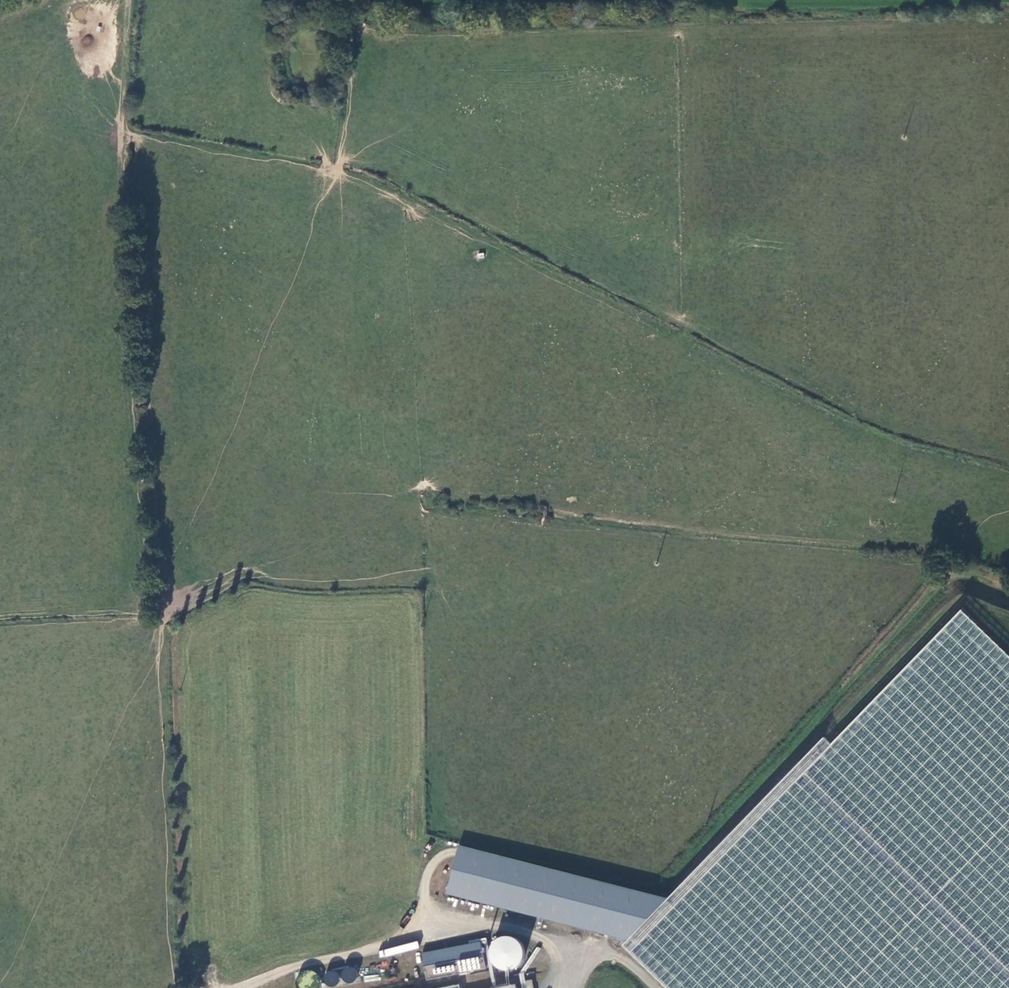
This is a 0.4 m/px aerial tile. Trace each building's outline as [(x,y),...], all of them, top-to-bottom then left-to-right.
[(827,739),(671,900),(631,941),(626,946),(669,987),(1008,987),(1008,655),(965,612),(834,746),(827,739)] [(449,894),(631,941),(671,900),(462,846),(449,894)] [(525,963),(528,954),(527,948),(522,941),(517,938),(511,937),(505,938),(498,943),(495,948),(494,953),(496,962),(500,966),(505,969),(510,971),(516,970),(521,967),(525,963)] [(429,981),(488,970),(483,943),(424,954),(429,981)] [(334,987),(341,977),(351,984),(359,972),(345,963),(337,974),(329,969),(322,979),(334,987)]
